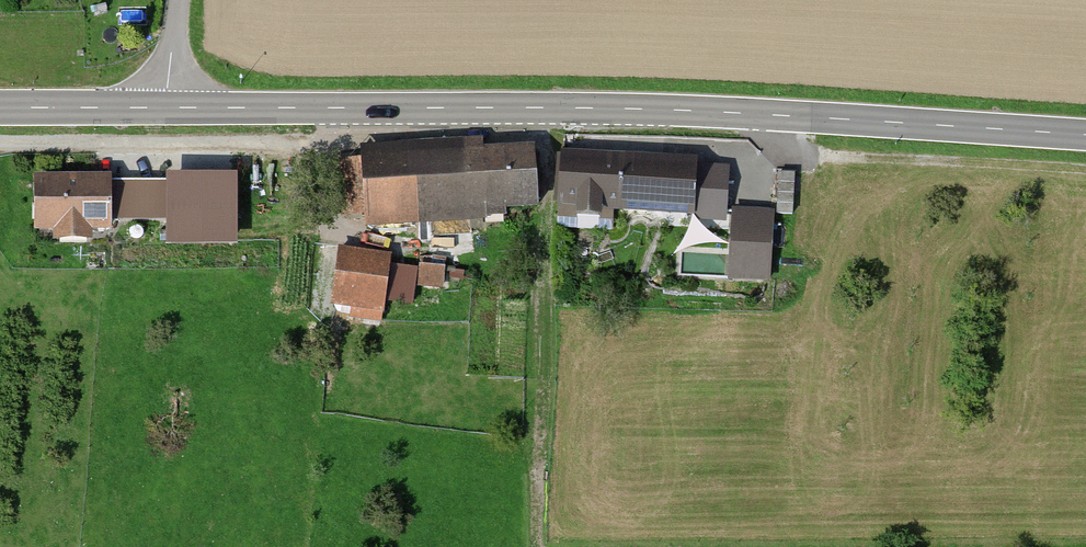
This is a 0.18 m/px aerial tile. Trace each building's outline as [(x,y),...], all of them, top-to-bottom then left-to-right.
[(533,152),(343,164),(346,221),(536,209),(533,152)] [(650,164),(559,160),(557,211),(648,215),(650,164)] [(650,164),(648,215),(728,218),(729,182),(693,180),(694,166),(650,164)] [(779,210),(796,212),(800,172),(783,170),(779,210)] [(30,184),(30,231),(50,231),(50,241),(83,242),(83,232),(108,232),(108,222),(176,223),(176,185),(30,184)] [(776,281),(777,206),(732,205),(732,280),(776,281)] [(389,261),(337,255),(331,310),(383,315),(389,261)]
